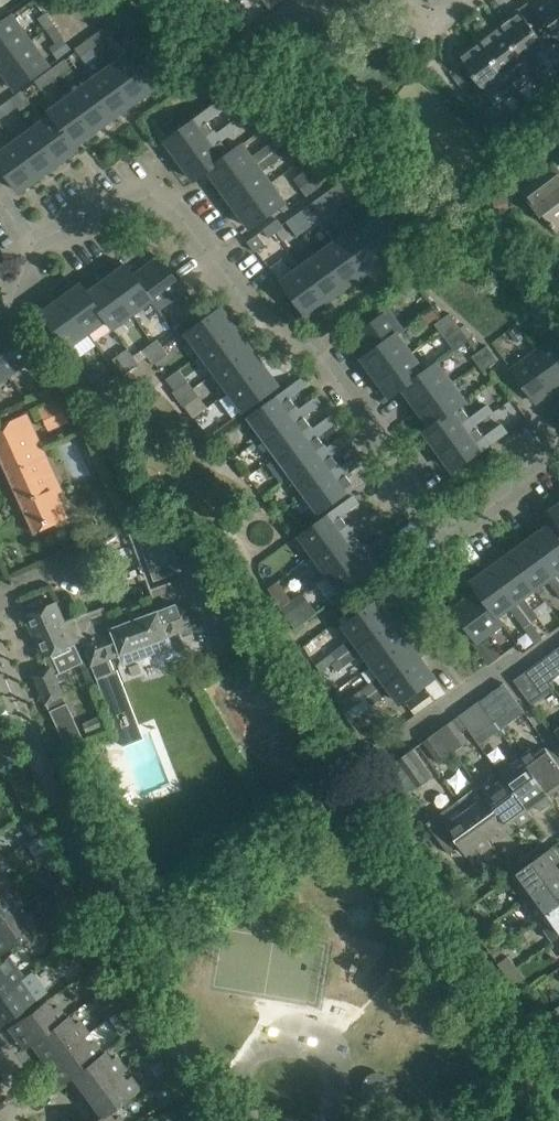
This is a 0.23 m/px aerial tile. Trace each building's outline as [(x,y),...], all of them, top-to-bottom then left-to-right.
[(223,0),(217,0),(211,5),(219,15),(229,8),(223,0)] [(270,9),(282,0),(263,0),(270,9)] [(558,0),(539,0),(532,5),(558,41),(558,0)] [(525,61),(535,75),(546,66),(539,57),(537,58),(534,54),(544,46),(546,48),(556,40),(558,43),(558,42),(558,41),(532,5),(531,6),(540,18),(531,25),(518,9),(498,25),(525,61)] [(30,40),(12,15),(0,23),(0,62),(30,40)] [(513,69),(525,61),(498,25),(477,40),(515,90),(526,81),(519,72),(517,74),(513,69)] [(105,27),(87,40),(93,48),(111,35),(105,27)] [(56,44),(51,48),(59,58),(65,53),(71,49),(63,39),(57,43),(56,44)] [(16,90),(49,66),(30,40),(0,62),(0,68),(16,90)] [(75,49),(76,50),(81,56),(93,48),(87,40),(75,49)] [(515,90),(477,40),(457,55),(495,105),(515,90)] [(108,69),(133,103),(152,88),(128,55),(108,69)] [(65,59),(50,70),(55,78),(70,67),(65,59)] [(89,83),(114,117),(133,103),(108,69),(89,83)] [(41,88),(55,78),(50,70),(35,81),(41,88)] [(69,97),(94,131),(114,117),(89,83),(69,97)] [(22,91),(13,97),(11,98),(17,106),(18,105),(21,108),(30,102),(22,91)] [(52,115),(75,145),(94,131),(69,97),(50,112),(52,115)] [(17,106),(11,98),(0,107),(0,118),(17,106)] [(165,140),(180,160),(217,132),(209,121),(225,109),(219,101),(165,140)] [(537,119),(541,124),(544,127),(558,116),(558,106),(557,104),(537,119)] [(78,148),(75,145),(52,115),(34,129),(58,163),(78,148)] [(194,180),(209,170),(232,152),(223,140),(239,128),(233,120),(217,132),(180,160),(194,180)] [(58,163),(34,129),(12,144),(39,177),(58,163)] [(243,144),(232,152),(209,170),(223,189),(277,149),(271,141),(251,156),(243,144)] [(19,191),(39,177),(12,144),(0,153),(0,165),(19,191)] [(223,189),(237,208),(272,185),(262,171),(282,156),(277,149),(223,189)] [(557,232),(558,230),(558,169),(557,166),(521,192),(540,217),(543,215),(557,232)] [(300,188),(306,196),(321,185),(315,177),(300,188)] [(332,187),(343,202),(350,197),(339,182),(332,187)] [(272,185),(237,208),(251,228),(285,203),(272,185)] [(338,212),(336,208),(343,202),(332,187),(313,202),(326,220),(338,212)] [(404,244),(401,240),(412,232),(391,202),(359,224),(384,259),(404,244)] [(294,216),(304,231),(312,225),(301,210),(294,216)] [(304,231),(294,216),(286,221),(297,236),(304,231)] [(270,225),(275,232),(283,226),(278,219),(270,225)] [(340,239),(365,273),(384,259),(359,224),(340,239)] [(275,232),(270,225),(263,230),(268,237),(275,232)] [(255,252),(257,251),(265,244),(258,234),(247,241),(255,252)] [(320,253),(345,287),(365,273),(340,239),(320,253)] [(345,287),(320,253),(301,267),(326,301),(345,287)] [(160,257),(135,275),(151,299),(158,308),(184,289),(160,257)] [(151,299),(135,275),(127,265),(107,279),(132,313),(151,299)] [(281,281),(306,315),(326,301),(301,267),(281,281)] [(112,327),(132,313),(107,279),(89,293),(106,319),(112,327)] [(87,333),(106,319),(89,293),(82,284),(62,299),(87,333)] [(87,333),(62,299),(42,313),(67,347),(87,333)] [(187,332),(201,352),(235,327),(221,308),(187,332)] [(356,334),(369,352),(397,332),(401,329),(388,311),(356,334)] [(435,324),(439,330),(454,319),(450,313),(435,324)] [(169,323),(174,331),(182,325),(177,317),(169,323)] [(454,319),(439,330),(445,339),(460,328),(454,319)] [(10,324),(0,332),(0,364),(8,375),(34,357),(10,324)] [(526,338),(517,325),(493,342),(501,353),(513,344),(515,347),(526,338)] [(201,352),(216,371),(249,347),(235,327),(201,352)] [(369,352),(362,358),(376,376),(410,351),(397,332),(369,352)] [(537,350),(558,381),(558,334),(537,350)] [(168,354),(163,346),(157,339),(142,350),(153,365),(168,354)] [(493,353),(487,345),(472,356),(478,364),(493,353)] [(216,371),(230,391),(264,366),(249,347),(216,371)] [(124,374),(138,363),(128,349),(113,359),(122,372),(124,374)] [(558,385),(558,381),(537,350),(511,369),(535,402),(558,385)] [(424,370),(410,351),(376,376),(391,397),(403,388),(424,370)] [(493,353),(478,364),(483,371),(498,360),(493,353)] [(403,388),(418,408),(452,383),(436,361),(424,370),(403,388)] [(8,375),(0,364),(0,381),(8,375)] [(230,391),(244,411),(260,399),(278,386),(264,366),(230,391)] [(95,369),(88,375),(98,390),(106,384),(95,369)] [(38,381),(43,388),(45,391),(60,381),(52,370),(38,381)] [(248,416),(262,435),(298,408),(291,399),(296,395),(295,394),(307,385),(301,376),(248,415),(248,416)] [(173,392),(178,399),(193,388),(188,381),(173,392)] [(452,383),(418,408),(431,426),(461,404),(465,401),(452,383)] [(198,395),(193,388),(178,399),(183,406),(198,395)] [(262,435),(276,454),(312,428),(305,418),(310,414),(309,413),(321,404),(316,396),(298,409),(298,408),(262,435)] [(38,408),(42,417),(62,408),(58,399),(38,408)] [(438,451),(471,427),(492,412),(487,404),(470,417),(461,404),(431,426),(424,431),(438,451)] [(68,517),(57,493),(61,491),(26,413),(0,425),(0,456),(35,532),(68,517)] [(276,454),(291,474),(326,447),(319,437),(324,434),(323,432),(335,423),(330,416),(312,428),(276,454)] [(507,430),(520,454),(536,445),(523,421),(507,430)] [(471,427),(438,451),(453,471),(506,431),(500,423),(480,438),(471,427)] [(211,440),(209,437),(200,425),(193,431),(204,446),(211,440)] [(291,474),(305,494),(341,467),(333,456),(338,453),(337,452),(349,443),(344,435),(326,447),(291,474)] [(305,494),(319,513),(355,487),(347,476),(352,472),(351,471),(363,462),(358,454),(341,467),(305,494)] [(358,504),(353,496),(299,535),(313,555),(350,528),(342,517),(347,514),(346,513),(358,504)] [(550,511),(558,523),(558,505),(550,511)] [(313,555),(328,574),(364,547),(356,537),(361,533),(360,532),(372,523),(367,515),(350,528),(313,555)] [(182,571),(167,530),(137,523),(133,525),(154,581),(182,571)] [(530,539),(558,580),(558,538),(549,525),(530,539)] [(364,547),(328,574),(342,594),(378,567),(370,556),(375,553),(374,551),(386,542),(381,534),(364,547)] [(530,539),(510,554),(535,588),(547,579),(558,595),(558,580),(530,539)] [(510,554),(491,568),(531,622),(538,617),(523,596),(535,588),(510,554)] [(471,582),(478,591),(497,615),(508,607),(524,627),(531,622),(491,568),(471,582)] [(180,578),(150,589),(158,610),(142,616),(139,608),(140,608),(139,607),(124,612),(124,613),(125,613),(128,621),(111,627),(104,606),(65,621),(74,643),(81,640),(91,666),(114,726),(121,723),(119,717),(122,715),(126,725),(129,724),(125,714),(132,712),(116,670),(114,672),(109,659),(169,636),(169,635),(179,632),(189,658),(215,648),(205,621),(197,624),(180,578)] [(278,580),(268,588),(280,608),(292,600),(278,580)] [(478,591),(453,610),(477,642),(503,623),(497,615),(478,591)] [(392,619),(377,600),(343,624),(352,637),(332,652),(337,659),(392,619)] [(58,682),(69,677),(66,670),(84,662),(74,643),(65,621),(56,601),(25,616),(48,668),(33,675),(61,738),(62,738),(67,749),(85,741),(58,682)] [(283,609),(295,626),(306,618),(294,601),(283,609)] [(406,639),(392,619),(337,659),(343,667),(364,652),(372,663),(406,639)] [(420,658),(406,639),(372,663),(381,676),(360,691),(366,698),(420,658)] [(420,658),(366,698),(371,705),(391,690),(400,703),(435,678),(420,658)] [(542,659),(524,672),(543,697),(553,689),(548,682),(555,677),(542,659)] [(512,680),(531,705),(543,697),(524,672),(512,680)] [(492,691),(480,700),(495,722),(508,712),(492,691)] [(480,700),(465,710),(481,732),(495,722),(480,700)] [(437,731),(452,751),(467,741),(452,720),(437,731)] [(437,731),(423,741),(438,761),(452,751),(437,731)] [(0,737),(0,748),(10,741),(5,734),(0,737)] [(545,748),(536,755),(531,749),(519,757),(523,763),(548,795),(556,789),(558,794),(558,767),(545,748)] [(398,760),(418,787),(432,777),(412,749),(398,760)] [(499,772),(503,778),(528,810),(536,804),(540,810),(553,801),(548,795),(523,763),(514,770),(510,764),(499,772)] [(520,825),(532,816),(528,810),(503,778),(494,784),(490,778),(478,787),(485,796),(508,824),(515,819),(520,825)] [(456,800),(459,804),(490,847),(492,845),(487,839),(497,832),(501,838),(512,831),(508,824),(485,796),(478,787),(477,785),(456,800)] [(466,855),(477,847),(481,853),(490,847),(459,804),(456,800),(426,822),(449,854),(459,846),(466,855)] [(514,875),(521,884),(515,889),(522,899),(558,873),(558,869),(555,864),(558,861),(558,857),(552,847),(514,875)] [(10,885),(1,872),(0,873),(0,892),(10,885)] [(558,904),(558,873),(522,899),(530,908),(538,920),(558,904)] [(10,885),(0,892),(0,923),(24,905),(16,893),(10,897),(5,890),(10,886),(10,885)] [(553,940),(558,935),(558,904),(538,920),(553,940)] [(39,925),(31,914),(25,918),(19,910),(25,906),(24,905),(0,923),(0,954),(39,925)] [(476,933),(486,926),(478,915),(468,922),(476,933)] [(476,933),(485,945),(495,938),(486,926),(476,933)] [(13,953),(0,962),(0,993),(28,973),(13,953)] [(506,974),(516,967),(508,956),(498,963),(506,974)] [(506,974),(514,986),(524,979),(516,967),(506,974)] [(28,973),(0,993),(0,1025),(44,993),(29,972),(28,973)] [(119,992),(115,995),(109,999),(117,1009),(126,1001),(119,992)] [(528,1004),(536,1016),(546,1009),(537,997),(528,1004)] [(29,1042),(64,1017),(56,1006),(50,1010),(44,1002),(8,1028),(23,1049),(30,1044),(29,1042)] [(127,1003),(123,1006),(107,1018),(122,1038),(142,1022),(127,1003)] [(66,1016),(64,1017),(29,1042),(30,1044),(45,1064),(82,1037),(87,1033),(78,1020),(72,1024),(66,1016)] [(87,1044),(82,1037),(45,1064),(60,1085),(67,1080),(66,1079),(102,1053),(92,1040),(87,1044)] [(82,1100),(119,1073),(124,1069),(115,1056),(110,1060),(104,1051),(102,1053),(66,1079),(67,1080),(82,1100)] [(82,1100),(96,1119),(96,1120),(107,1112),(139,1089),(130,1077),(125,1081),(119,1073),(82,1100)] [(117,1116),(112,1120),(107,1112),(96,1120),(96,1119),(93,1120),(121,1120),(117,1116)]
